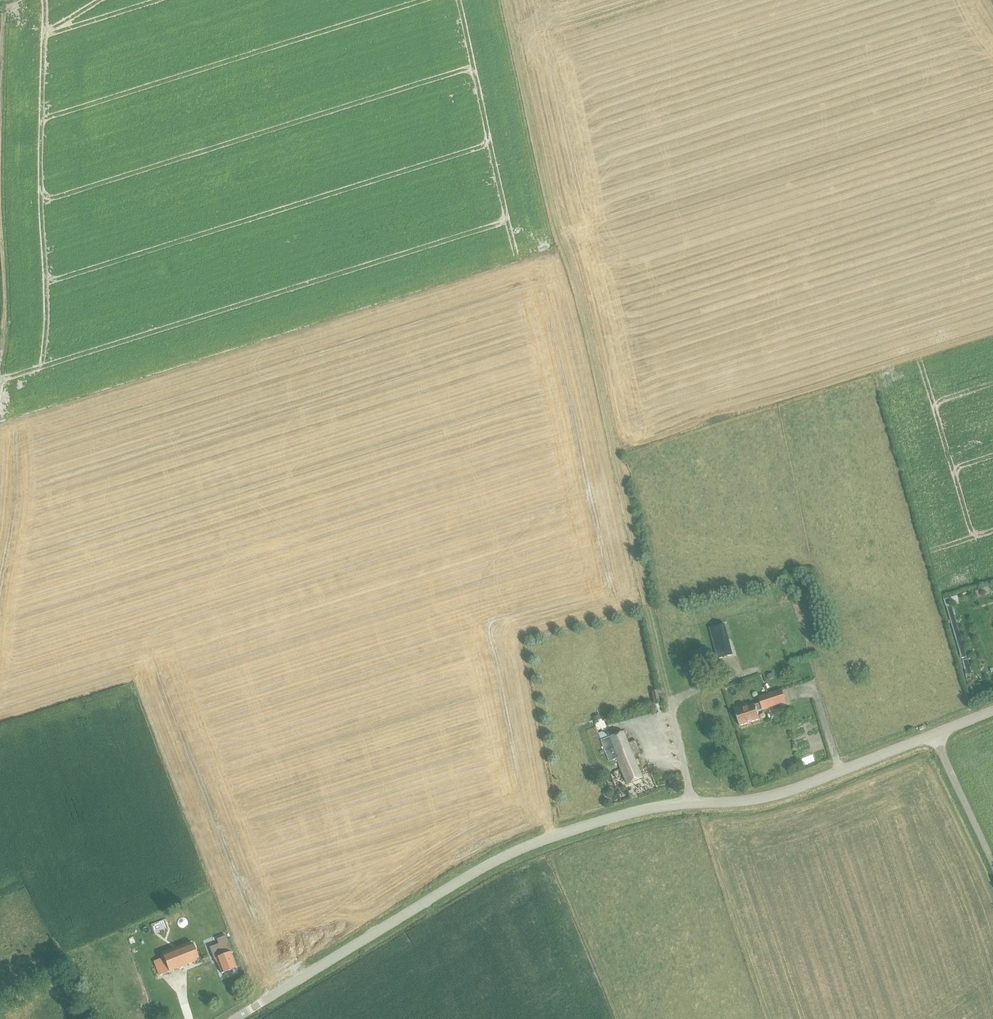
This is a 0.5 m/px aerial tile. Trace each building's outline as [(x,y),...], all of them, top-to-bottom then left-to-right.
[(741,626),(754,623),(752,615),(739,618),(741,626)] [(725,641),(714,644),(717,658),(729,655),(725,641)] [(763,710),(786,702),(781,690),(759,698),(761,703),(748,707),(747,705),(734,709),(735,712),(740,726),(760,719),(757,712),(763,710)] [(658,693),(652,694),(654,706),(660,705),(658,693)] [(595,727),(585,731),(600,769),(618,762),(627,784),(642,778),(633,756),(641,753),(635,740),(628,743),(623,731),(611,736),(610,732),(606,733),(601,732),(598,733),(595,727)] [(218,944),(209,948),(214,959),(215,958),(221,973),(237,967),(231,953),(232,952),(226,936),(217,939),(218,944)] [(163,958),(155,961),(160,975),(199,960),(192,943),(162,955),(163,958)] [(54,975),(59,986),(66,983),(61,972),(54,975)]
